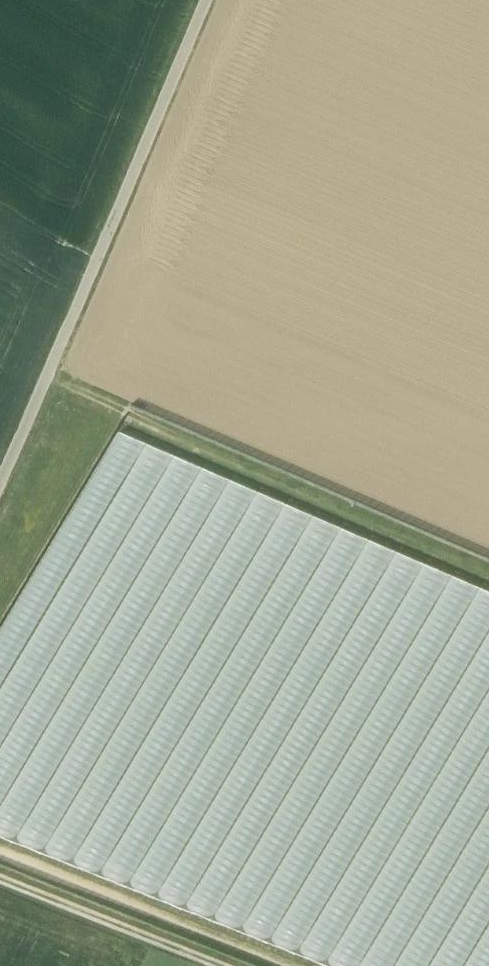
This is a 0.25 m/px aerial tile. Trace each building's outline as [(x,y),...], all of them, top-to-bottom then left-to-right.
[(0,628),(0,844),(310,965),(488,965),(488,595),(114,432),(0,628)]
